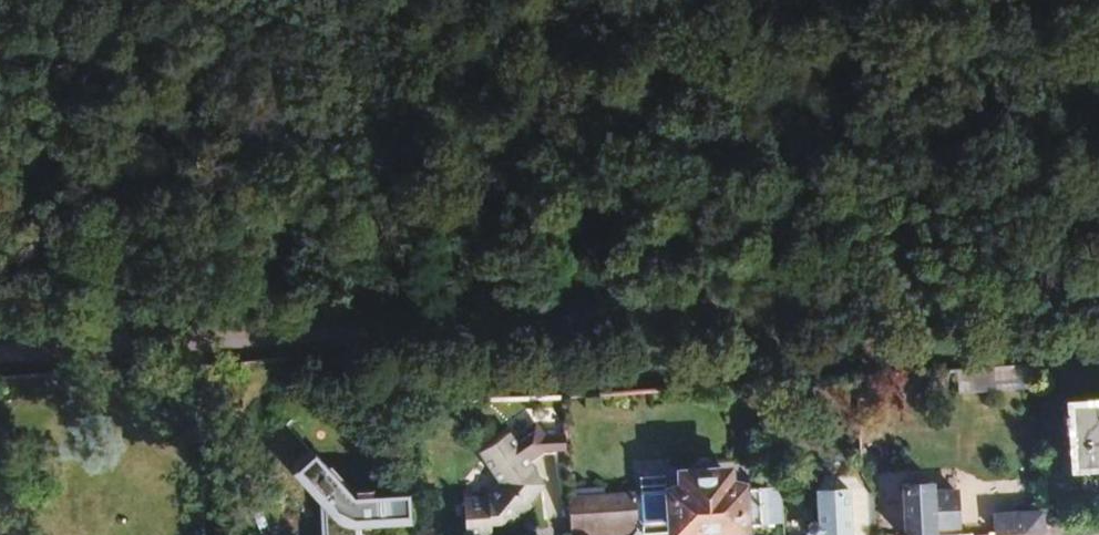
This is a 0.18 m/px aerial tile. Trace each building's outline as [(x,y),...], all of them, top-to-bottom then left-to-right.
[(923,369),(903,370),(904,384),(923,383),(923,369)] [(1066,399),(1070,465),(1098,463),(1098,397),(1066,399)] [(530,420),(507,436),(520,455),(532,447),(554,445),(553,432),(539,433),(530,420)] [(494,481),(479,499),(459,501),(462,534),(485,534),(490,534),(489,525),(500,525),(505,520),(498,513),(514,496),(520,501),(538,481),(520,455),(507,436),(503,429),(474,450),(494,481)] [(346,524),(396,522),(395,492),(340,496),(300,453),(279,472),(306,501),(308,534),(346,534),(346,524)] [(600,495),(602,526),(638,524),(639,532),(630,532),(631,534),(665,534),(669,530),(764,522),(762,485),(740,487),(736,483),(731,482),(726,483),(723,483),(721,468),(680,471),(681,484),(672,487),(671,492),(664,493),(664,488),(635,490),(636,494),(629,494),(629,492),(600,494),(600,495)] [(634,471),(635,490),(664,488),(663,469),(634,471)] [(900,483),(904,534),(946,534),(958,534),(956,489),(948,489),(948,483),(941,485),(941,490),(931,491),(931,481),(900,483)] [(806,521),(807,528),(812,532),(818,532),(818,534),(848,534),(845,486),(815,488),(816,517),(810,517),(806,521)] [(565,497),(567,528),(568,534),(608,534),(631,534),(630,532),(639,532),(638,524),(602,526),(600,495),(565,497)] [(520,501),(514,496),(498,513),(505,520),(509,522),(524,505),(520,501)] [(994,509),(958,511),(959,534),(995,532),(994,514),(994,513),(994,509)] [(994,513),(994,514),(995,532),(1042,528),(1041,509),(994,513)]
